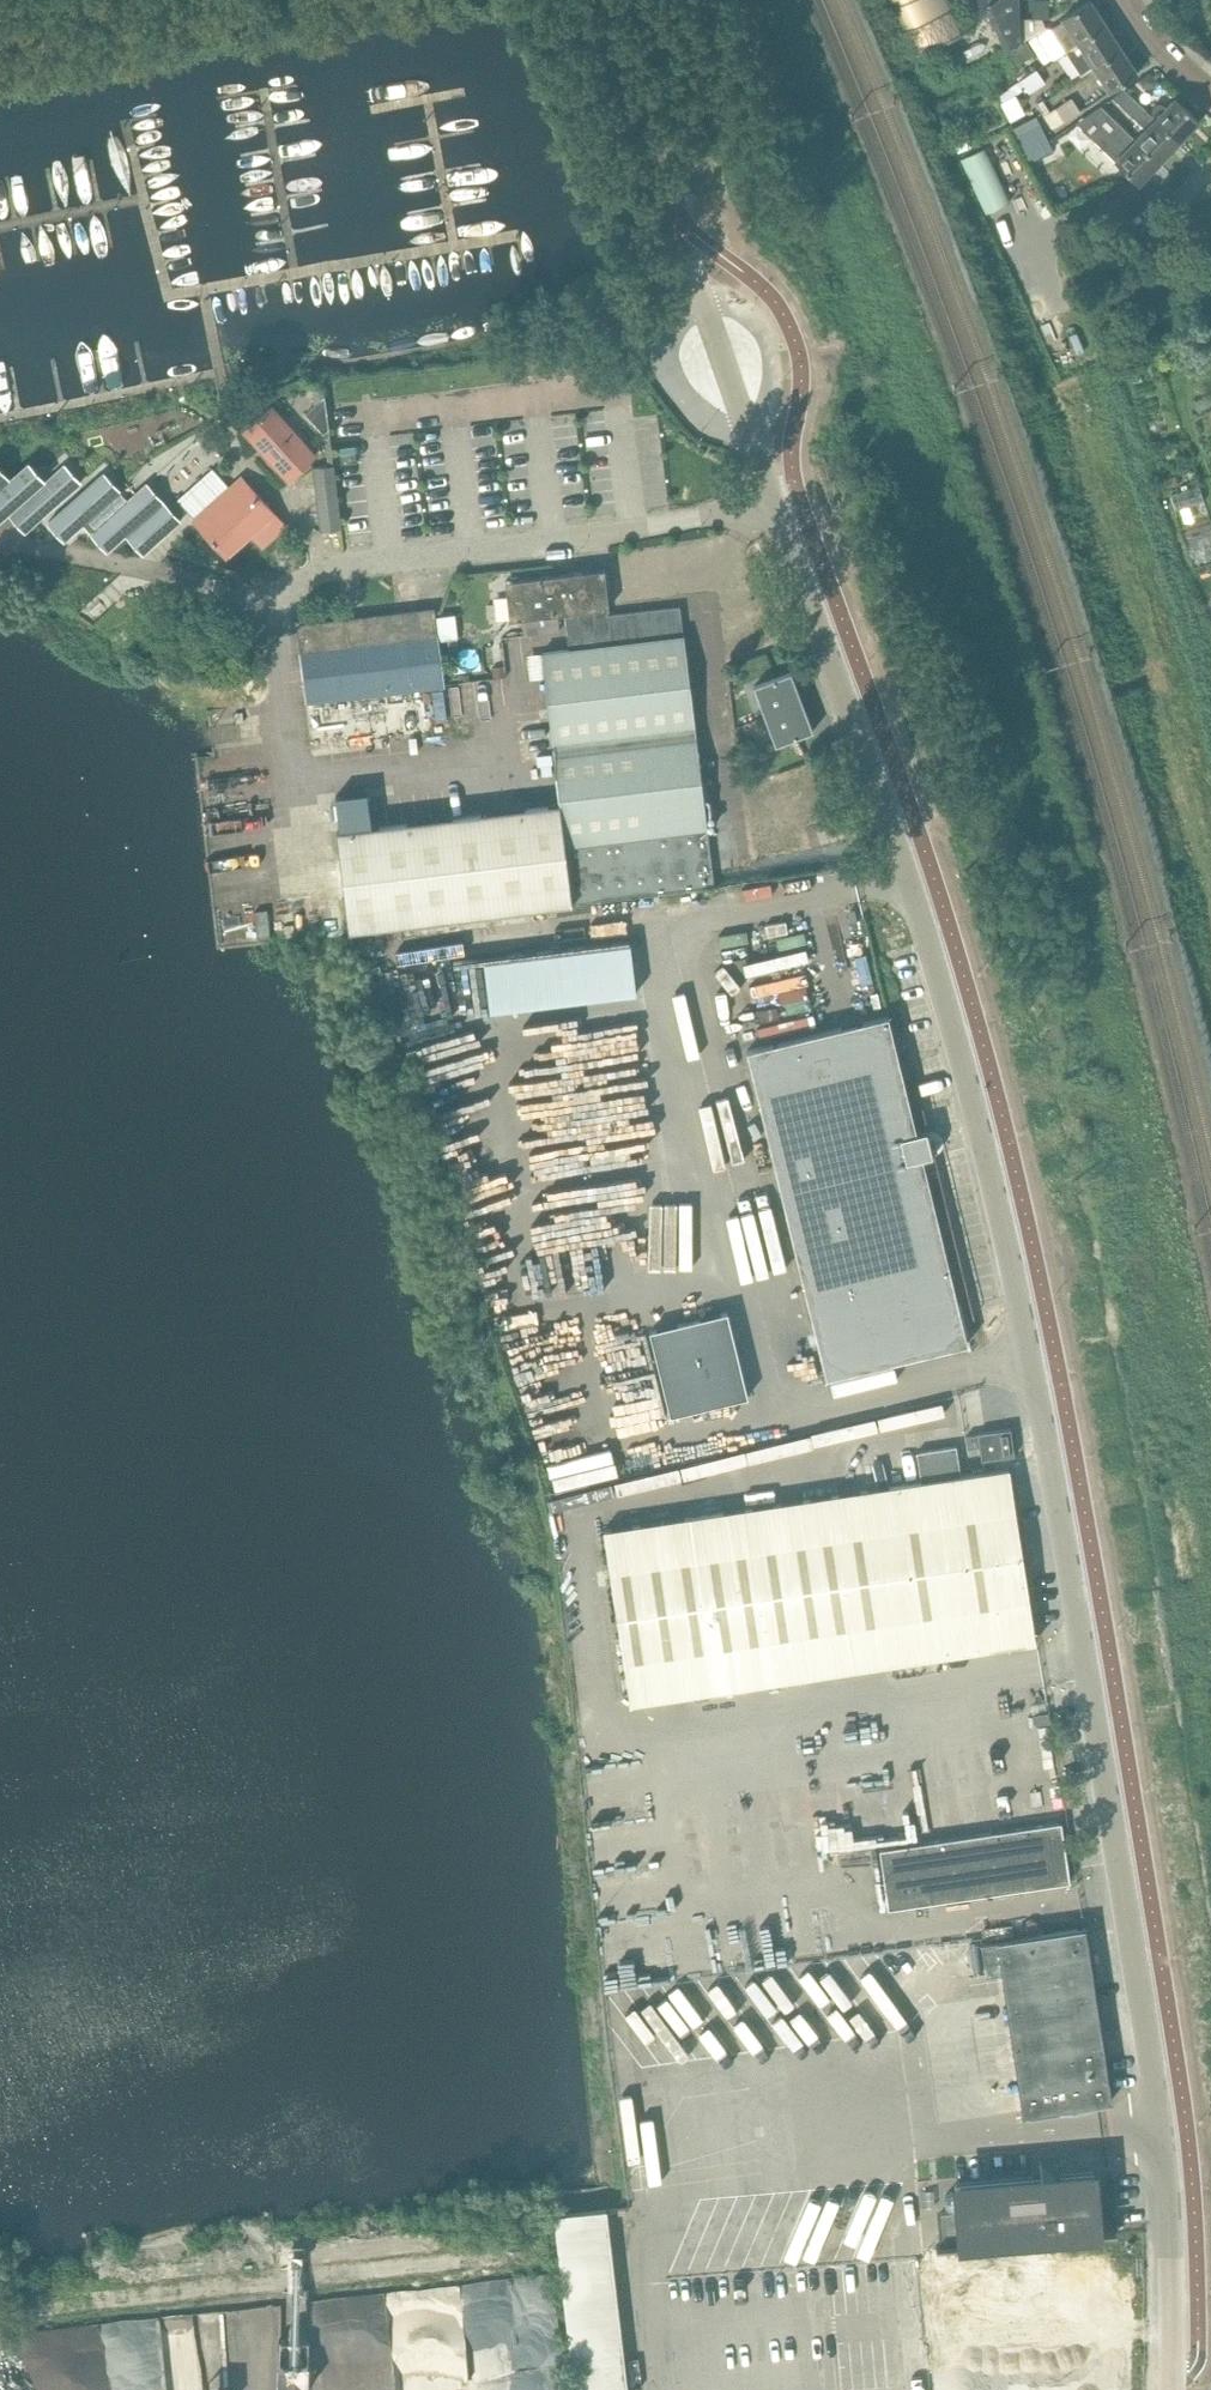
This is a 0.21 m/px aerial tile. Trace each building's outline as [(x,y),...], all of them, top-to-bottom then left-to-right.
[(953,0),(889,0),(915,56),(968,32),(953,0)] [(1019,0),(997,0),(986,10),(1007,53),(1011,51),(1020,45),(1019,0)] [(1047,0),(1034,0),(1032,0),(1033,18),(1048,18),(1047,0)] [(1039,36),(1053,59),(1064,52),(1106,24),(1090,0),(1089,0),(1087,1),(1062,18),(1061,18),(1062,20),(1050,28),(1039,36)] [(1080,76),(1094,66),(1121,48),(1106,24),(1064,52),(1080,76)] [(1007,53),(1004,55),(1012,68),(1019,64),(1034,54),(1026,41),(1021,45),(1011,51),(1007,53)] [(1138,73),(1121,48),(1094,66),(1110,91),(1138,73)] [(1036,70),(1021,80),(1029,92),(1044,82),(1036,70)] [(1148,89),(1157,80),(1150,73),(1140,80),(1148,89)] [(1006,118),(1020,111),(1010,88),(995,95),(1006,118)] [(1179,142),(1155,119),(1125,90),(1113,98),(1145,129),(1136,139),(1135,140),(1159,163),(1179,142)] [(1071,98),(1044,116),(1052,129),(1080,111),(1071,98)] [(1156,118),(1155,119),(1179,142),(1199,121),(1176,98),(1166,108),(1165,106),(1163,106),(1162,105),(1160,104),(1158,104),(1156,104),(1156,105),(1154,106),(1154,107),(1153,107),(1153,108),(1153,110),(1153,113),(1154,115),(1155,116),(1156,118)] [(1087,114),(1075,123),(1138,184),(1159,163),(1135,140),(1136,139),(1101,106),(1087,114)] [(1035,116),(1010,128),(1027,163),(1034,159),(1050,151),(1052,150),(1035,116)] [(1006,135),(961,158),(992,217),(1036,194),(1006,135)] [(306,415),(324,434),(329,430),(325,404),(324,398),(316,406),(306,415)] [(270,410),(247,431),(261,446),(263,448),(267,453),(280,467),(292,480),(300,472),(315,459),(307,450),(289,430),(270,410)] [(10,479),(0,467),(0,520),(8,513),(25,532),(81,482),(64,465),(46,481),(29,462),(10,479)] [(314,470),(318,513),(321,532),(340,529),(333,468),(314,470)] [(104,473),(48,523),(64,541),(83,524),(107,551),(126,535),(143,554),(181,521),(147,483),(120,507),(112,498),(120,491),(104,473)] [(238,496),(200,529),(225,556),(249,534),(260,547),(277,532),(265,520),(273,513),(273,512),(242,478),(231,488),(238,496)] [(512,580),(505,581),(510,620),(517,619),(521,618),(538,616),(543,653),(569,649),(684,635),(680,604),(675,560),(674,561),(604,569),(512,580)] [(436,612),(298,628),(306,701),(445,685),(436,612)] [(455,614),(437,616),(439,640),(458,638),(455,614)] [(367,794),(336,797),(340,831),(337,831),(349,932),(389,927),(572,904),(715,886),(684,635),(569,649),(543,653),(542,653),(560,804),(372,827),(367,794)] [(490,666),(491,677),(506,676),(504,664),(490,666)] [(765,716),(802,702),(791,673),(754,686),(765,716)] [(802,702),(765,716),(776,745),(813,731),(802,702)] [(720,1066),(712,1013),(691,1016),(689,998),(669,1001),(678,1064),(703,1060),(704,1068),(720,1066)] [(827,1377),(968,1343),(922,1157),(932,1154),(927,1131),(926,1130),(916,1132),(888,1016),(747,1050),(827,1377)] [(706,1093),(690,1097),(705,1159),(721,1156),(706,1093)] [(748,1397),(728,1312),(650,1331),(670,1415),(748,1397)] [(977,1434),(966,1436),(968,1448),(975,1447),(979,1447),(981,1460),(1015,1455),(1011,1428),(1009,1428),(989,1431),(977,1433),(977,1434)] [(916,1453),(921,1483),(961,1476),(956,1447),(916,1453)] [(1028,1549),(1026,1533),(1025,1531),(1020,1532),(1009,1469),(1009,1468),(983,1472),(978,1473),(961,1476),(921,1483),(605,1536),(618,1618),(634,1709),(1038,1641),(1027,1578),(1033,1577),(1033,1575),(1028,1549)] [(1033,1716),(1035,1725),(1049,1722),(1047,1713),(1033,1716)] [(818,1848),(919,1835),(917,1819),(815,1832),(818,1848)] [(1061,1823),(880,1849),(888,1908),(1069,1881),(1061,1823)] [(1111,2101),(1085,1927),(1027,1936),(981,1943),(985,1974),(1002,1971),(1023,2114),(1111,2101)] [(942,2246),(935,2247),(935,2249),(943,2248),(946,2247),(996,2242),(1033,2239),(1115,2231),(1115,2229),(1098,2230),(1093,2171),(1077,2172),(1058,2174),(1056,2158),(1038,2160),(1039,2176),(1030,2177),(954,2184),(956,2211),(939,2212),(942,2246)] [(555,2214),(575,2389),(627,2389),(606,2208),(555,2214)] [(869,2257),(882,2389),(1047,2389),(1033,2239),(996,2242),(946,2247),(943,2248),(943,2250),(869,2257)] [(399,2389),(470,2389),(466,2315),(509,2313),(508,2301),(539,2299),(540,2336),(539,2336),(539,2342),(551,2342),(547,2278),(385,2287),(386,2312),(394,2311),(399,2389)] [(216,2306),(218,2389),(231,2389),(231,2381),(265,2380),(266,2389),(289,2389),(322,2389),(319,2303),(216,2306)]
